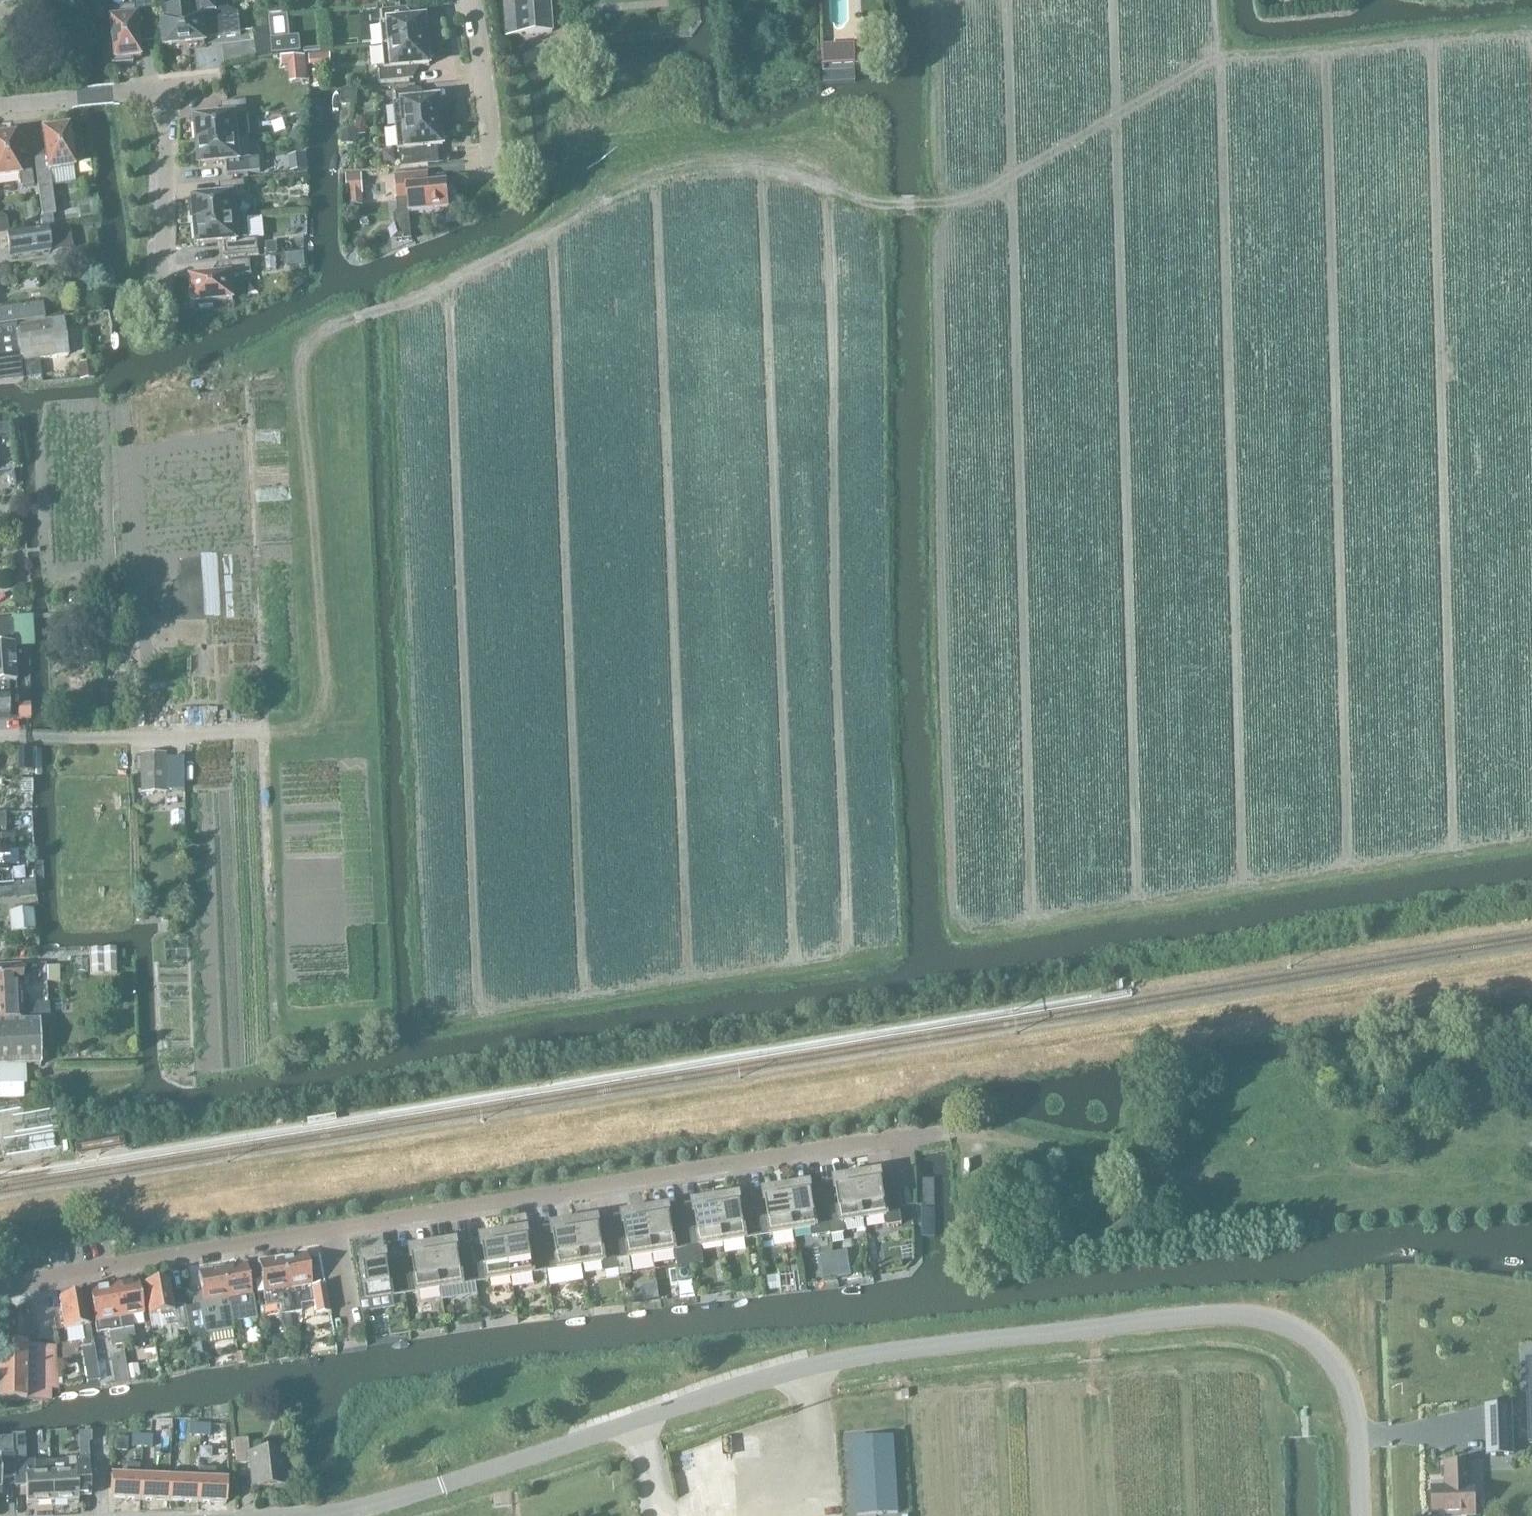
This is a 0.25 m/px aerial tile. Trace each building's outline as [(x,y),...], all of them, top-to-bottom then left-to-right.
[(113,65),(134,62),(133,59),(142,58),(139,30),(155,29),(152,0),(133,0),(134,6),(111,8),(115,47),(111,47),(113,65)] [(218,6),(214,6),(213,0),(199,0),(200,6),(163,10),(165,22),(163,22),(165,48),(206,43),(205,39),(241,35),(239,17),(218,6)] [(507,35),(553,31),(551,0),(504,0),(507,35)] [(380,23),(383,47),(433,42),(431,27),(427,27),(426,19),(409,20),(408,8),(382,11),(383,23),(380,23)] [(272,55),(301,52),(299,37),(290,38),(288,15),(269,17),(271,40),(272,55)] [(433,42),(383,47),(385,69),(380,69),(381,83),(414,80),(413,67),(430,66),(429,57),(434,57),(433,42)] [(830,47),(822,47),(823,66),(831,66),(830,47)] [(290,67),(291,83),(308,82),(307,53),(282,54),(283,68),(290,67)] [(394,104),(396,127),(446,123),(445,108),(440,108),(439,100),(422,101),(421,89),(396,91),(397,103),(394,104)] [(195,119),(197,142),(250,137),(246,102),(221,104),(222,116),(195,119)] [(446,123),(396,127),(399,150),(399,151),(401,168),(428,165),(427,153),(435,153),(435,147),(444,146),(443,138),(448,138),(446,123)] [(34,160),(39,193),(52,191),(49,171),(73,168),(68,128),(42,131),(46,158),(34,160)] [(18,176),(20,188),(33,186),(30,161),(18,162),(14,135),(0,137),(0,178),(18,176)] [(250,137),(197,142),(199,165),(227,163),(228,175),(261,172),(259,159),(252,159),(250,137)] [(396,176),(397,190),(398,203),(408,201),(410,214),(431,212),(435,215),(442,214),(444,211),(450,210),(447,184),(422,186),(421,174),(396,176)] [(195,219),(195,222),(235,218),(233,196),(245,195),(244,182),(219,184),(220,196),(193,199),(194,205),(190,206),(191,219),(195,219)] [(350,183),(350,194),(368,194),(368,183),(350,183)] [(52,216),(40,218),(41,227),(53,226),(52,216)] [(235,218),(195,222),(197,246),(224,243),(226,255),(259,252),(257,239),(249,239),(247,217),(235,218)] [(69,225),(47,228),(7,234),(10,258),(73,249),(69,225)] [(251,274),(250,261),(217,264),(218,276),(191,279),(193,304),(199,304),(199,307),(213,306),(213,302),(234,300),(231,276),(251,274)] [(44,319),(42,305),(0,311),(0,325),(44,319)] [(24,382),(24,379),(41,377),(39,360),(68,355),(63,320),(16,327),(15,324),(0,327),(0,383),(24,382)] [(0,424),(0,437),(11,435),(9,423),(0,424)] [(9,682),(16,682),(12,619),(0,620),(0,683),(9,682)] [(9,682),(0,683),(0,717),(10,717),(9,682)] [(141,793),(167,792),(166,755),(141,755),(141,793)] [(9,871),(8,847),(3,848),(3,836),(0,836),(0,871),(9,871)] [(10,933),(35,932),(35,909),(9,910),(10,933)] [(90,950),(91,975),(117,974),(116,949),(90,950)] [(25,1019),(22,964),(0,966),(0,1020),(25,1019)] [(24,1066),(41,1065),(40,1021),(0,1022),(0,1086),(25,1085),(24,1066)] [(54,1135),(0,1133),(0,1153),(53,1155),(54,1135)] [(880,1173),(857,1176),(864,1220),(886,1216),(887,1226),(902,1224),(893,1171),(892,1171),(893,1179),(881,1181),(880,1173)] [(823,1182),(822,1182),(829,1226),(831,1236),(844,1233),(843,1223),(864,1220),(857,1176),(834,1180),(836,1188),(824,1190),(823,1182)] [(921,1178),(922,1205),(934,1205),(934,1177),(921,1178)] [(809,1184),(787,1188),(794,1231),(829,1226),(822,1182),(821,1182),(823,1190),(811,1192),(809,1184)] [(794,1231),(787,1188),(764,1192),(765,1200),(753,1201),(752,1194),(751,1194),(758,1237),(794,1231)] [(739,1196),(716,1199),(723,1243),(758,1237),(751,1194),(752,1202),(740,1204),(739,1196)] [(681,1205),(688,1249),(723,1243),(716,1199),(693,1203),(695,1211),(683,1213),(681,1205)] [(668,1207),(645,1211),(653,1254),(688,1249),(681,1205),(680,1205),(681,1213),(669,1215),(668,1207)] [(922,1207),(922,1235),(935,1235),(934,1207),(922,1207)] [(611,1217),(610,1217),(617,1260),(653,1254),(645,1211),(623,1215),(624,1223),(612,1224),(611,1217)] [(575,1222),(582,1266),(603,1262),(605,1272),(619,1270),(617,1260),(610,1217),(609,1217),(611,1225),(599,1227),(598,1219),(575,1222)] [(547,1272),(582,1266),(575,1222),(552,1226),(553,1234),(541,1236),(540,1228),(547,1272)] [(527,1230),(504,1234),(511,1277),(547,1272),(540,1228),(539,1228),(540,1236),(528,1238),(527,1230)] [(469,1240),(476,1283),(511,1277),(504,1234),(481,1238),(483,1246),(471,1247),(470,1240),(469,1240)] [(456,1242),(434,1245),(441,1289),(476,1283),(469,1240),(468,1240),(470,1248),(458,1250),(456,1242)] [(399,1251),(398,1251),(405,1295),(441,1289),(434,1245),(411,1249),(412,1257),(400,1259),(399,1251)] [(398,1251),(399,1259),(387,1261),(386,1253),(362,1257),(369,1301),(405,1295),(398,1251)] [(312,1287),(306,1254),(282,1258),(292,1313),(302,1312),(300,1305),(314,1303),(312,1287)] [(292,1313),(282,1258),(258,1262),(266,1307),(280,1304),(282,1315),(292,1313)] [(847,1262),(835,1264),(836,1266),(837,1276),(838,1278),(849,1276),(847,1262)] [(254,1307),(246,1264),(222,1268),(231,1320),(232,1320),(254,1307)] [(836,1266),(824,1268),(825,1278),(837,1276),(836,1266)] [(198,1272),(202,1293),(203,1303),(200,1304),(200,1306),(205,1335),(234,1331),(232,1320),(231,1320),(222,1268),(198,1272)] [(174,1312),(169,1280),(166,1280),(166,1278),(154,1280),(155,1282),(144,1284),(153,1334),(163,1333),(162,1328),(177,1326),(174,1312)] [(138,1283),(114,1287),(124,1345),(136,1343),(134,1328),(133,1328),(132,1319),(144,1317),(138,1283)] [(312,1287),(314,1303),(316,1315),(330,1312),(325,1285),(312,1287)] [(124,1345),(114,1287),(89,1291),(95,1326),(107,1323),(111,1347),(124,1345)] [(62,1295),(62,1298),(60,1298),(65,1331),(80,1328),(83,1346),(93,1344),(84,1294),(74,1296),(73,1294),(62,1295)] [(205,1335),(200,1306),(186,1309),(185,1304),(173,1306),(174,1312),(177,1326),(178,1331),(189,1329),(191,1338),(205,1335)] [(8,1344),(25,1344),(26,1317),(9,1316),(8,1344)] [(282,1317),(285,1338),(295,1336),(292,1316),(282,1317)] [(27,1344),(0,1344),(0,1400),(26,1400),(27,1344)] [(83,1346),(81,1346),(85,1364),(96,1362),(93,1344),(83,1346)] [(52,1347),(32,1347),(32,1364),(47,1365),(46,1373),(51,1373),(52,1347)] [(111,1357),(113,1365),(126,1363),(124,1355),(111,1357)] [(123,1365),(123,1380),(138,1379),(137,1364),(123,1365)] [(1511,1404),(1485,1405),(1487,1455),(1513,1454),(1511,1404)] [(190,1436),(200,1436),(200,1424),(191,1424),(190,1436)] [(200,1424),(200,1436),(210,1437),(210,1425),(200,1424)] [(132,1447),(142,1447),(143,1435),(133,1435),(132,1447)] [(143,1435),(142,1447),(152,1448),(152,1436),(143,1435)] [(893,1437),(852,1440),(857,1515),(898,1513),(893,1437)] [(237,1466),(250,1464),(253,1489),(286,1485),(282,1451),(250,1454),(248,1439),(234,1441),(237,1466)] [(723,1447),(686,1449),(687,1474),(724,1473),(723,1447)] [(88,1450),(80,1450),(80,1458),(89,1458),(88,1450)] [(1,1487),(1,1479),(14,1478),(13,1454),(0,1455),(0,1487),(1,1487)] [(66,1461),(50,1461),(53,1502),(78,1501),(78,1503),(78,1497),(91,1497),(89,1458),(80,1458),(66,1459),(66,1461)] [(53,1502),(50,1461),(35,1462),(35,1460),(25,1461),(27,1506),(28,1506),(28,1503),(53,1502)] [(1448,1486),(1432,1487),(1432,1515),(1465,1515),(1475,1515),(1474,1485),(1471,1485),(1470,1464),(1446,1464),(1446,1479),(1448,1479),(1448,1486)] [(140,1500),(141,1477),(139,1477),(140,1465),(127,1465),(127,1477),(112,1476),(110,1499),(140,1500)] [(227,1481),(215,1480),(215,1470),(198,1469),(198,1480),(197,1502),(226,1503),(227,1481)] [(140,1500),(168,1501),(169,1479),(141,1477),(140,1500)] [(168,1501),(197,1502),(198,1480),(169,1479),(168,1501)]
